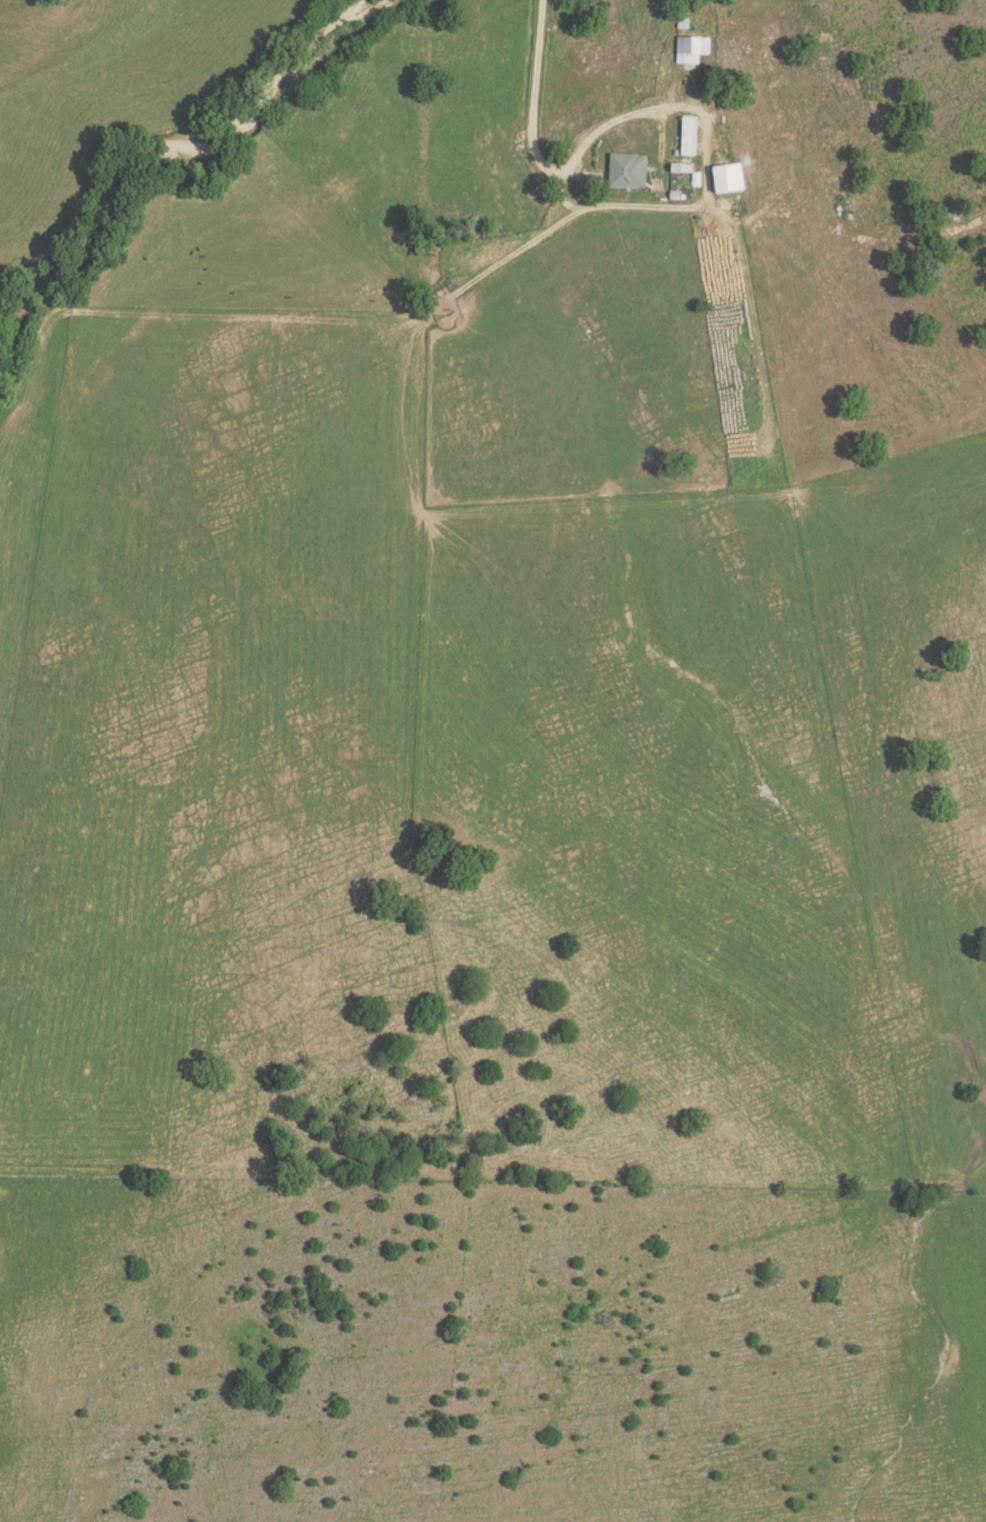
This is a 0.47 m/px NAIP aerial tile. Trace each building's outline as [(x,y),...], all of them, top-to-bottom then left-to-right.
[(694,5),(680,5),(680,25),(694,25),(694,5)] [(683,112),(683,152),(692,152),(692,112),(683,112)] [(608,185),(647,185),(647,151),(609,150),(608,185)] [(710,164),(714,190),(746,186),(741,159),(710,164)]
